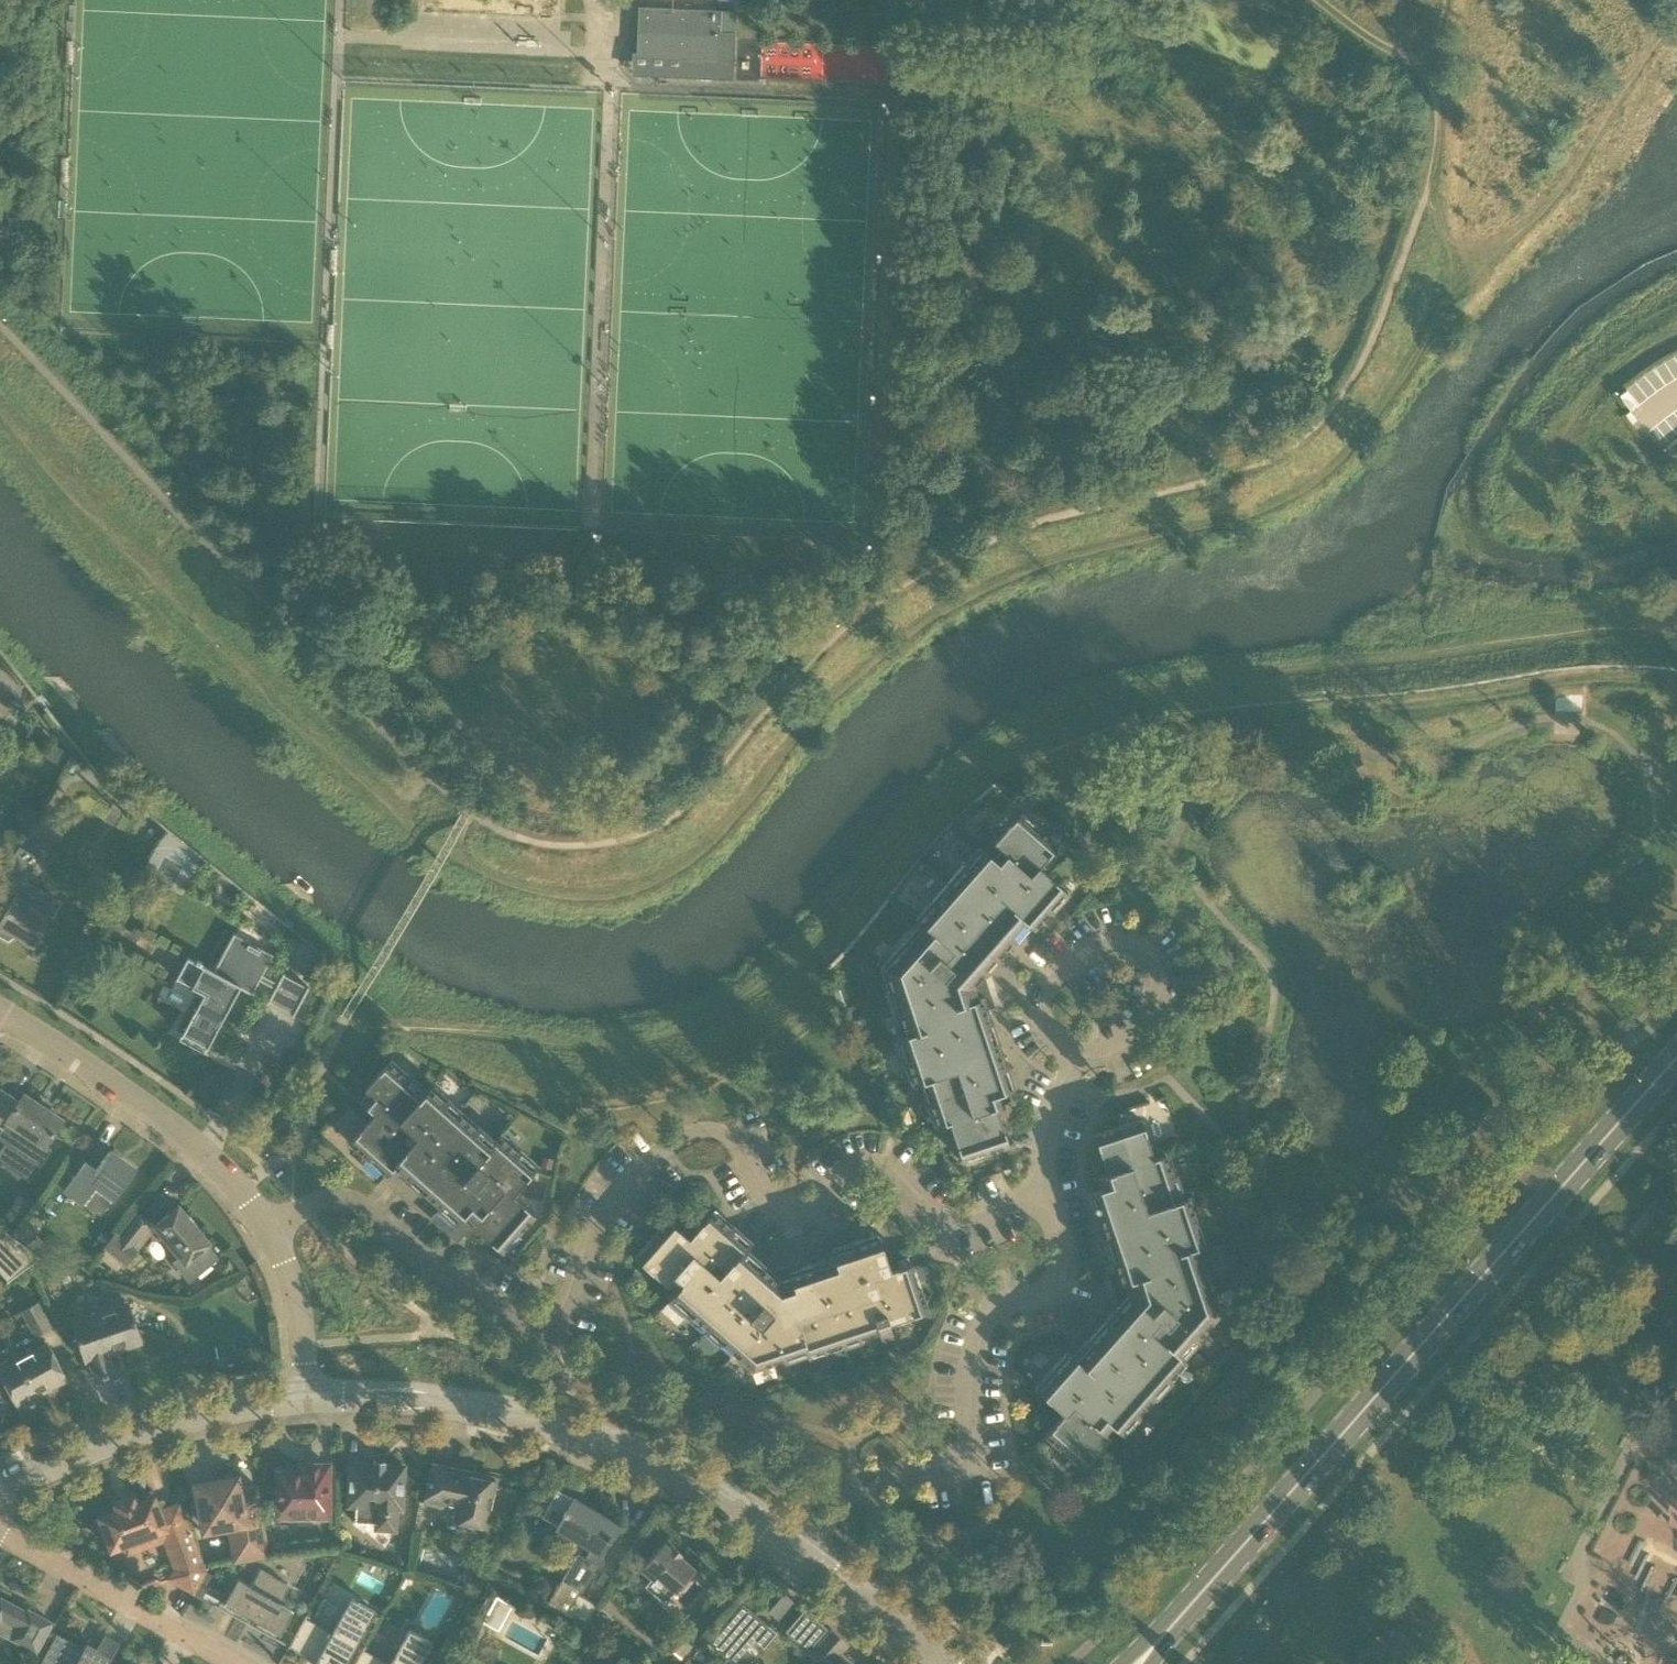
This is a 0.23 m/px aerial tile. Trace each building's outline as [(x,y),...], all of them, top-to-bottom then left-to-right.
[(639,7),(637,53),(637,56),(719,60),(721,11),(639,7)] [(62,764),(68,753),(54,746),(48,757),(62,764)] [(1029,924),(1035,929),(1068,892),(1039,866),(1058,844),(1020,812),(993,843),(993,844),(987,852),(980,846),(915,918),(920,922),(880,967),(903,1035),(896,1037),(911,1085),(919,1082),(934,1127),(949,1122),(962,1160),(1009,1145),(996,1106),(1003,1104),(1003,1103),(1010,1100),(1006,1090),(1015,1087),(984,995),(978,998),(974,987),(1029,924)] [(0,924),(0,936),(9,941),(17,935),(34,945),(60,901),(26,882),(40,859),(19,847),(0,879),(0,880),(19,892),(0,924)] [(233,933),(220,958),(214,971),(188,957),(177,979),(204,993),(182,1034),(208,1048),(241,987),(252,993),(259,980),(275,988),(267,1003),(293,1017),(309,987),(308,986),(308,988),(284,975),(285,974),(284,973),(278,983),(262,975),(273,955),(233,933)] [(319,986),(329,967),(313,959),(303,977),(319,986)] [(453,1226),(465,1236),(474,1226),(503,1252),(535,1215),(513,1195),(539,1166),(502,1133),(495,1140),(432,1084),(427,1090),(391,1059),(365,1089),(368,1092),(361,1101),(374,1114),(350,1142),(387,1175),(393,1168),(455,1223),(453,1226)] [(45,1146),(62,1119),(24,1094),(20,1101),(1,1088),(0,1089),(0,1127),(3,1128),(8,1121),(45,1146)] [(1074,1355),(1068,1350),(1035,1387),(1064,1413),(1045,1435),(1082,1467),(1110,1436),(1117,1428),(1123,1434),(1188,1361),(1183,1357),(1222,1313),(1200,1245),(1207,1242),(1191,1195),(1184,1197),(1169,1153),(1154,1158),(1141,1119),(1094,1135),(1107,1173),(1100,1176),(1101,1177),(1094,1179),(1097,1189),(1088,1192),(1119,1284),(1126,1282),(1129,1293),(1074,1355)] [(83,1203),(96,1186),(114,1199),(134,1170),(109,1152),(97,1170),(86,1162),(65,1190),(83,1203)] [(940,1163),(946,1170),(953,1163),(947,1157),(940,1163)] [(189,1283),(202,1272),(219,1257),(208,1244),(210,1242),(179,1206),(155,1226),(180,1256),(172,1263),(189,1283)] [(753,1242),(718,1212),(715,1209),(689,1239),(668,1220),(636,1257),(675,1290),(669,1298),(752,1372),(807,1353),(809,1359),(880,1335),(882,1339),(894,1335),(890,1323),(928,1310),(912,1263),(891,1271),(878,1233),(831,1249),(834,1257),(789,1272),(791,1277),(782,1280),(747,1249),(753,1242)] [(139,1249),(134,1246),(151,1223),(139,1214),(122,1237),(116,1232),(103,1249),(127,1266),(139,1249)] [(247,1274),(239,1279),(242,1285),(251,1280),(247,1274)] [(90,1359),(97,1380),(115,1374),(108,1353),(142,1342),(129,1303),(72,1322),(85,1361),(90,1359)] [(23,1311),(36,1334),(49,1327),(37,1304),(23,1311)] [(47,1344),(0,1369),(18,1405),(22,1403),(25,1409),(41,1400),(38,1395),(66,1379),(47,1344)] [(348,1506),(356,1507),(355,1522),(376,1524),(376,1529),(396,1530),(397,1509),(403,1509),(405,1465),(386,1464),(386,1461),(374,1461),(374,1464),(350,1462),(348,1506)] [(433,1463),(424,1503),(456,1509),(454,1520),(486,1527),(496,1481),(493,1480),(494,1476),(433,1463)] [(301,1473),(279,1473),(279,1489),(275,1489),(275,1500),(279,1500),(279,1516),(303,1516),(303,1518),(328,1518),(329,1465),(302,1465),(301,1473)] [(234,1563),(270,1557),(258,1486),(241,1489),(239,1475),(234,1476),(231,1474),(226,1475),(224,1478),(219,1479),(194,1483),(204,1535),(228,1531),(234,1563)] [(578,1593),(581,1588),(609,1540),(610,1541),(620,1525),(574,1498),(574,1499),(558,1489),(542,1516),(584,1541),(546,1605),(585,1626),(598,1605),(578,1593)] [(168,1533),(159,1509),(154,1497),(136,1504),(134,1498),(116,1504),(118,1510),(100,1517),(112,1549),(127,1544),(128,1548),(167,1534),(168,1533)] [(168,1533),(167,1534),(170,1543),(167,1549),(174,1569),(168,1579),(194,1594),(207,1571),(181,1501),(159,1509),(168,1533)] [(689,1579),(686,1577),(694,1568),(680,1556),(681,1554),(674,1548),(672,1549),(665,1543),(643,1569),(653,1577),(647,1585),(666,1601),(678,1587),(680,1589),(689,1579)] [(992,1566),(985,1574),(982,1577),(990,1584),(1000,1572),(992,1565),(992,1566)] [(251,1587),(238,1580),(226,1603),(259,1621),(256,1627),(278,1639),(293,1611),(280,1603),(290,1585),(261,1569),(251,1587)] [(205,1592),(208,1587),(201,1582),(196,1590),(194,1594),(202,1598),(205,1592)] [(513,1606),(513,1605),(497,1596),(491,1606),(492,1606),(508,1615),(513,1606)] [(3,1618),(19,1627),(12,1639),(36,1652),(38,1650),(39,1650),(53,1625),(51,1624),(52,1622),(28,1609),(27,1611),(1,1597),(0,1598),(0,1620),(3,1618)] [(336,1663),(345,1663),(375,1610),(352,1597),(333,1632),(306,1617),(290,1646),(317,1661),(315,1663),(328,1663),(330,1661),(336,1663)] [(768,1625),(743,1604),(709,1644),(733,1663),(735,1663),(768,1625)] [(667,1645),(681,1657),(698,1637),(685,1625),(667,1645)] [(433,1642),(410,1629),(391,1663),(364,1649),(355,1663),(421,1663),(433,1642)] [(839,1652),(846,1644),(831,1631),(812,1653),(825,1663),(853,1663),(839,1652)] [(91,1660),(97,1649),(87,1644),(84,1649),(58,1634),(41,1663),(44,1663),(98,1663),(91,1660)]
